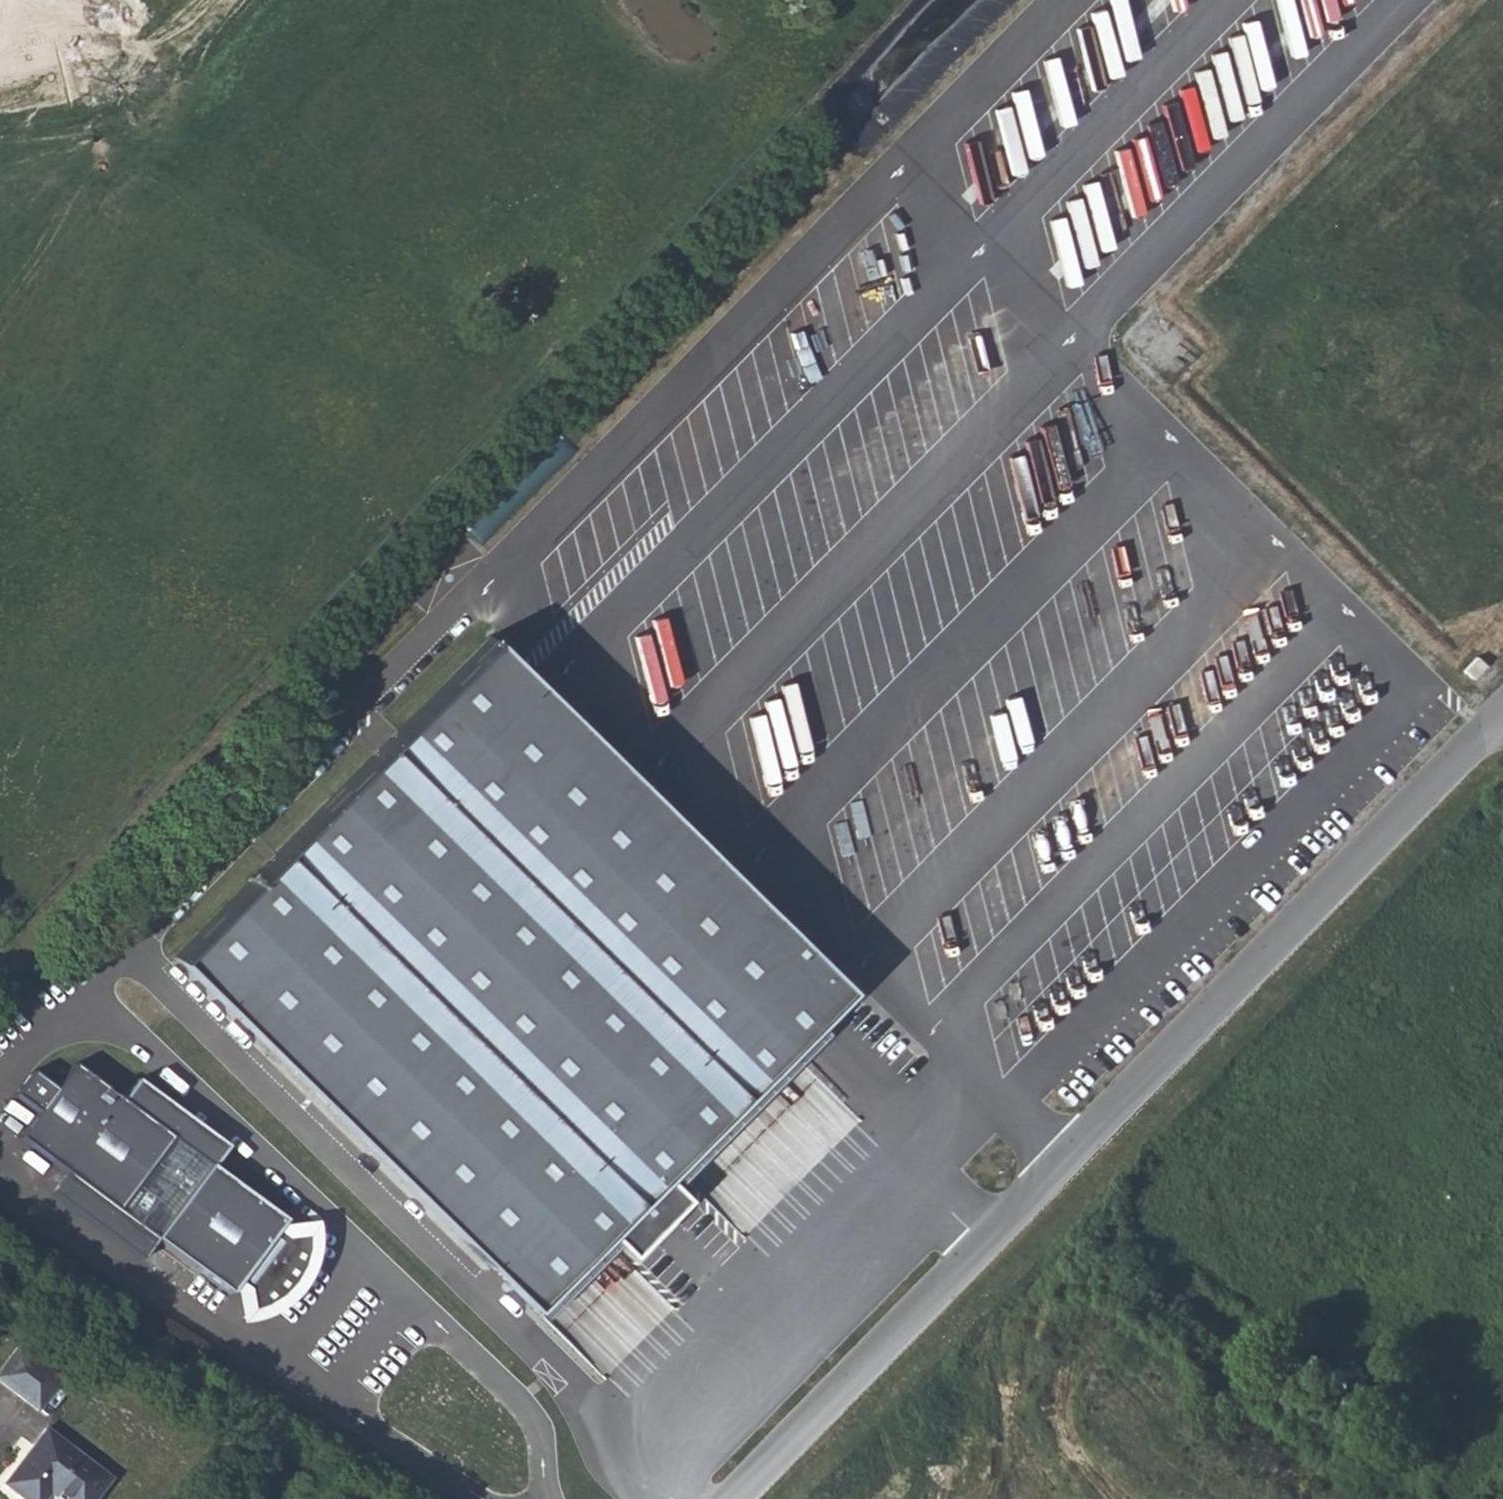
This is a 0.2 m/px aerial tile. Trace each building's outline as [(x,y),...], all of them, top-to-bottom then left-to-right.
[(492,640),(180,955),(531,1300),(605,1226),(631,1252),(686,1197),(661,1173),(845,987),(492,640)] [(32,1074),(14,1099),(30,1110),(11,1137),(64,1176),(50,1194),(140,1260),(156,1239),(231,1294),(236,1288),(243,1293),(247,1314),(270,1310),(297,1290),(308,1255),(308,1232),(289,1238),(279,1226),(281,1219),(214,1170),(228,1151),(137,1084),(124,1102),(75,1066),(57,1092),(32,1074)] [(5,1390),(20,1369),(32,1377),(38,1366),(0,1341),(0,1386),(5,1390)] [(20,1369),(5,1390),(18,1398),(32,1377),(20,1369)] [(95,1461),(26,1415),(0,1455),(0,1474),(27,1492),(37,1478),(68,1498),(70,1498),(95,1461)]
